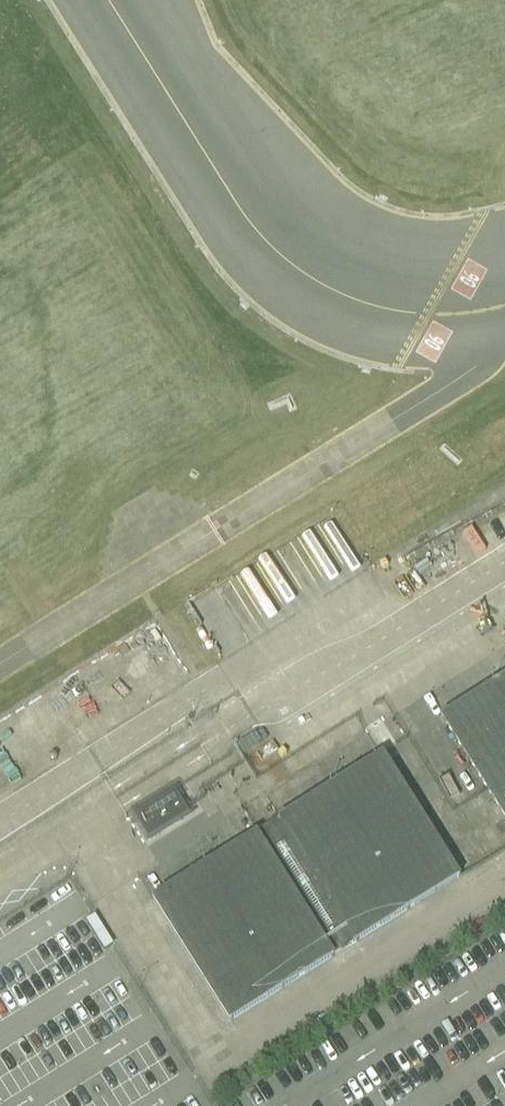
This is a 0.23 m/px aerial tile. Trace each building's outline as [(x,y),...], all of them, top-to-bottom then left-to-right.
[(493,683),(504,703),(504,675),(493,683)] [(493,683),(441,716),(504,818),(504,703),(493,683)] [(455,870),(382,753),(330,786),(408,910),(460,877),(455,870)] [(408,910),(330,786),(278,818),(356,942),(408,910)] [(174,789),(133,815),(147,838),(189,813),(186,808),(174,789)] [(278,818),(256,832),(334,956),(356,942),(278,818)] [(256,832),(204,865),(282,989),(334,956),(256,832)] [(204,865),(152,897),(230,1022),(282,989),(204,865)]
